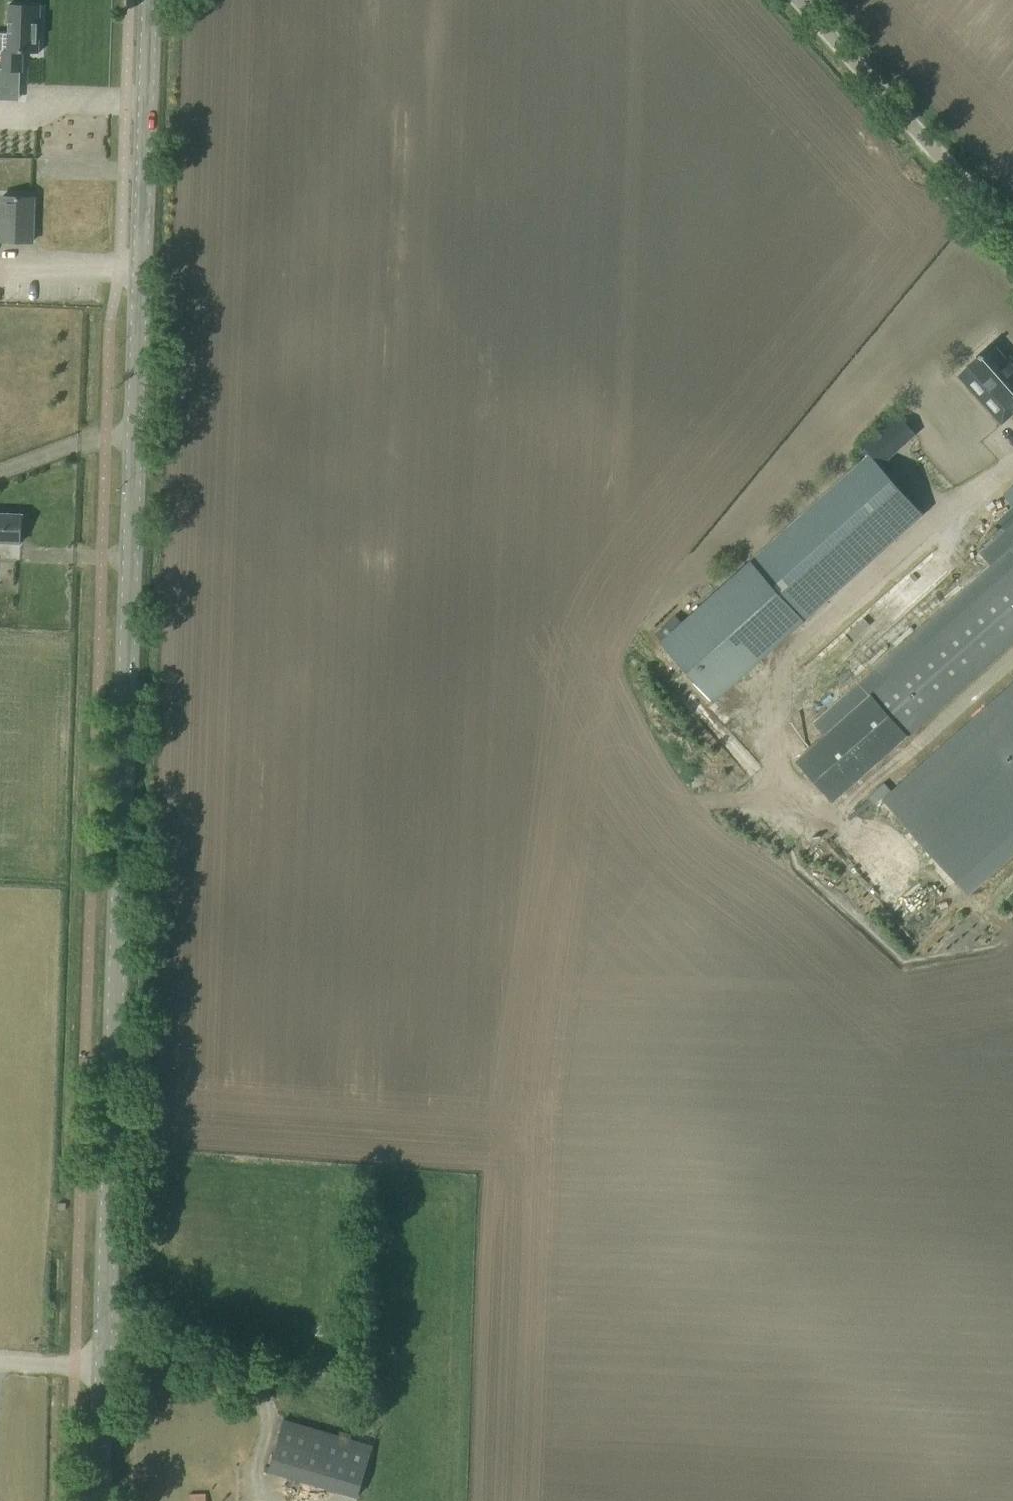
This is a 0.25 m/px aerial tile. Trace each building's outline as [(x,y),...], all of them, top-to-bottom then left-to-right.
[(23,52),(39,52),(41,4),(10,3),(9,33),(0,32),(0,51),(2,51),(2,68),(1,85),(1,86),(20,87),(20,71),(21,71),(22,71),(23,52)] [(0,239),(0,240),(32,241),(34,197),(2,196),(1,215),(0,215),(0,238),(0,239)] [(1005,407),(1012,400),(1012,364),(1012,365),(993,343),(968,365),(1005,407)] [(882,425),(901,446),(916,433),(897,412),(882,425)] [(862,460),(750,560),(804,620),(923,513),(880,465),(870,453),(862,460)] [(1003,494),(1012,506),(1012,486),(1003,494)] [(21,542),(23,514),(0,513),(0,541),(21,542)] [(1012,640),(1012,545),(813,723),(824,735),(796,761),(832,801),(1012,640)] [(883,799),(956,882),(1012,831),(1012,683),(883,799)] [(269,1469),(288,1474),(359,1495),(373,1445),(283,1419),(269,1469)]
